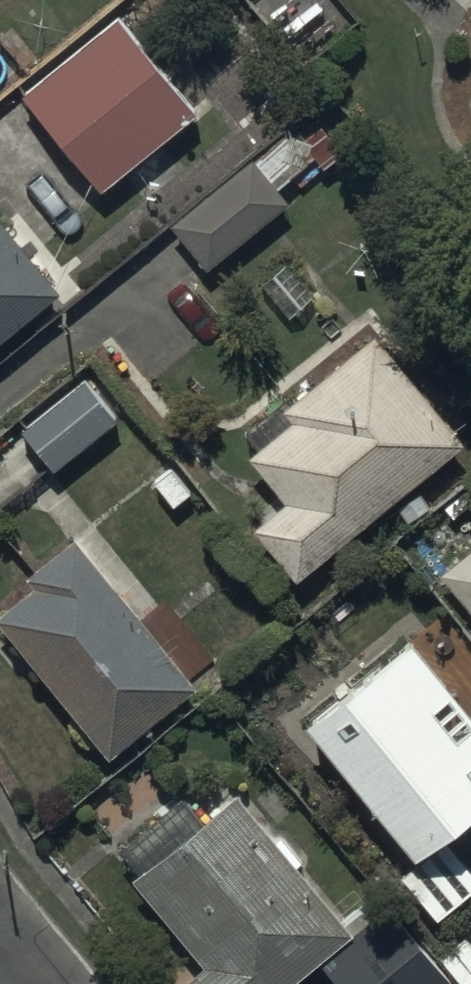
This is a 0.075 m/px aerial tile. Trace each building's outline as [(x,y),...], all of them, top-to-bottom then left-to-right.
[(117,16),(20,95),(102,194),(198,114),(117,16)] [(259,162),(177,229),(214,273),(296,206),(287,195),(318,169),(295,141),(263,167),(259,162)] [(60,293),(0,222),(0,344),(60,293)] [(465,446),(374,338),(285,413),(296,427),(251,465),(285,506),(254,533),(298,586),(465,446)] [(88,378),(23,430),(60,475),(124,423),(88,378)] [(0,623),(0,629),(113,762),(220,671),(171,613),(151,630),(76,541),(28,582),(36,592),(0,623)] [(446,583),(470,614),(470,563),(446,583)] [(308,730),(424,870),(470,832),(470,725),(408,648),(308,730)] [(119,856),(137,877),(130,884),(205,972),(190,983),(304,983),(357,940),(298,871),(307,864),(285,838),(277,845),(237,798),(203,826),(183,802),(119,856)] [(338,983),(450,983),(395,916),(327,970),(338,983)]
